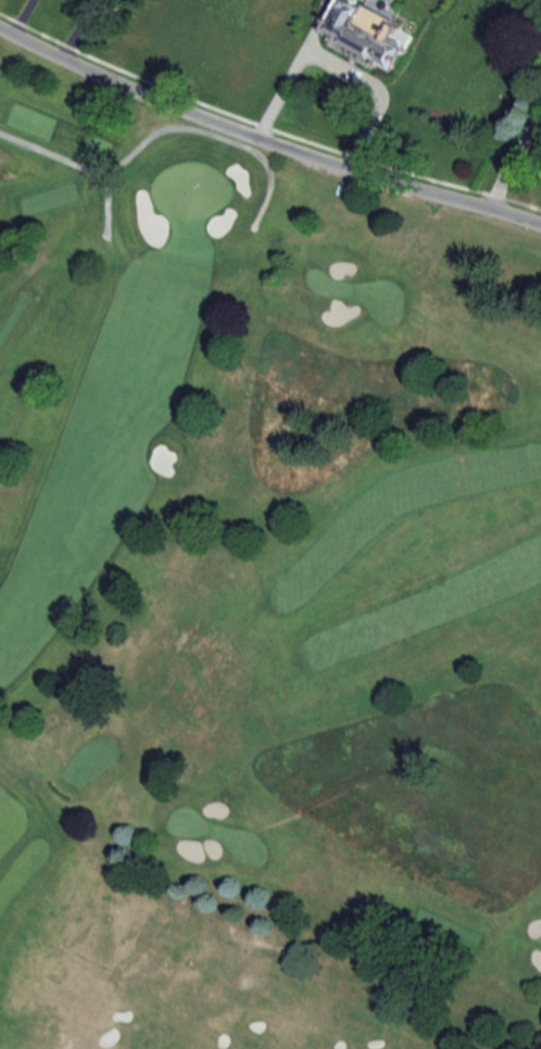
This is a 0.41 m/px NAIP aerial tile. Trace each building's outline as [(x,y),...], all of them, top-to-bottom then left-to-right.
[(316,29),(332,0),(350,0),(350,1),(358,5),(361,1),(398,22),(395,25),(411,34),(390,69),(377,62),(373,67),(326,41),(329,37),(316,29)]
